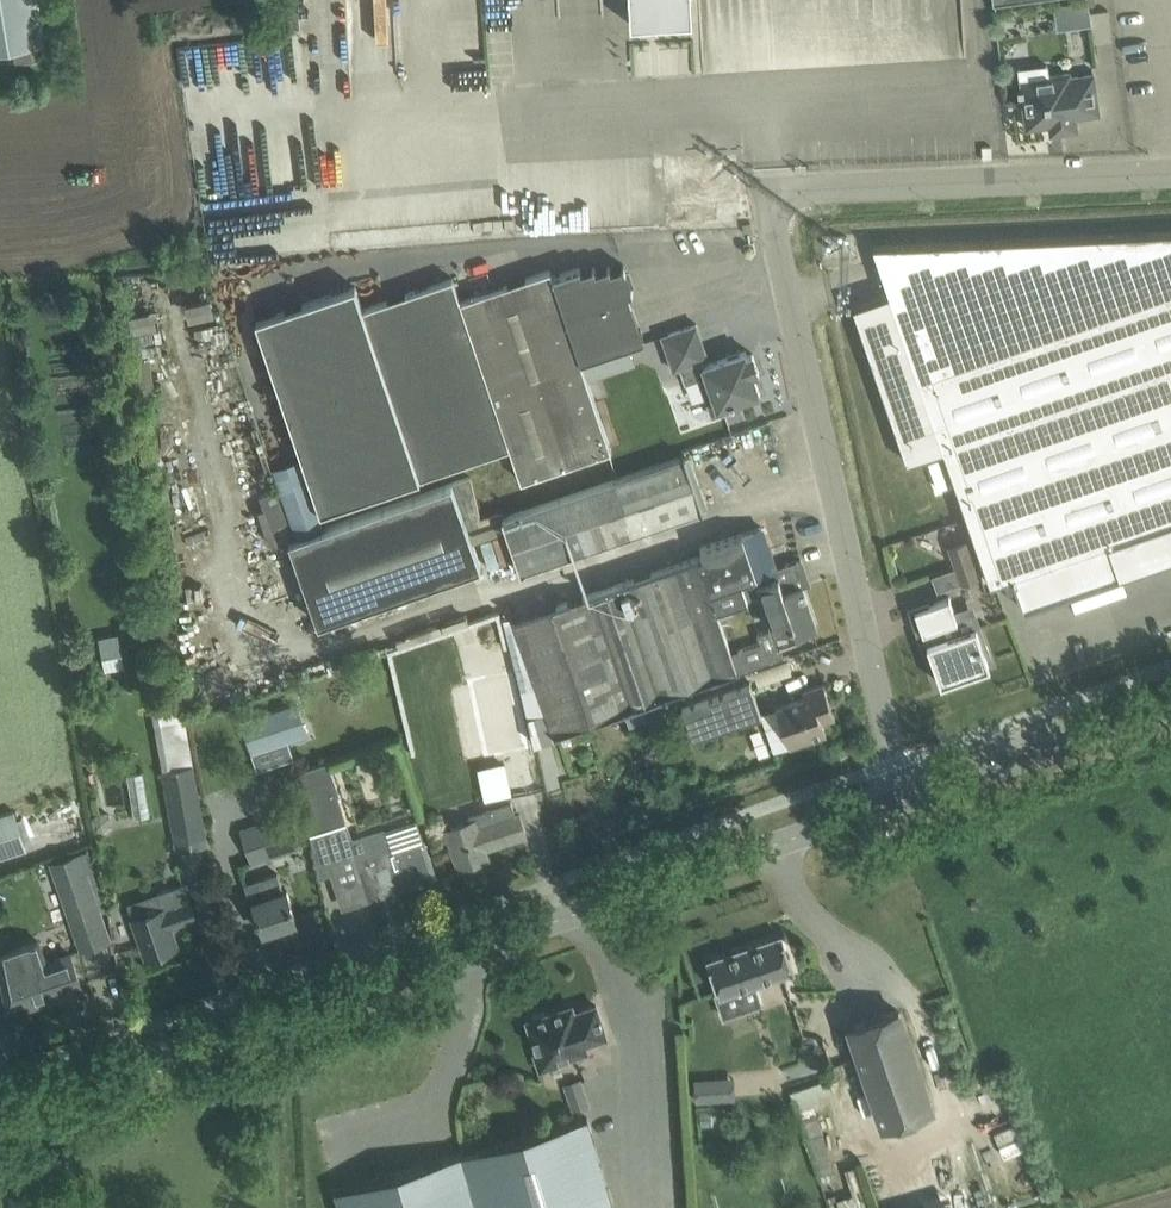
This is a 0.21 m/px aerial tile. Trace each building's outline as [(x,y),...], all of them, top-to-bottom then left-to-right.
[(32,0),(0,0),(0,52),(24,48),(26,60),(41,57),(32,0)] [(629,25),(691,21),(690,0),(628,0),(629,25)] [(1090,0),(1056,2),(1057,25),(1091,23),(1090,0)] [(1070,77),(1069,72),(1021,79),(1027,128),(1052,124),(1051,118),(1059,117),(1061,132),(1077,130),(1075,116),(1099,113),(1093,74),(1070,77)] [(668,221),(716,219),(715,202),(739,201),(737,155),(665,158),(668,221)] [(853,305),(908,462),(944,449),(966,514),(991,583),(1013,576),(1024,608),(1122,575),(1111,542),(1170,521),(1170,231),(873,246),(890,293),(853,305)] [(453,278),(362,309),(354,286),(257,319),(323,511),(510,447),(522,481),(612,450),(581,361),(645,339),(629,293),(634,291),(625,265),(611,270),(610,266),(596,270),(595,266),(581,271),(580,267),(553,276),(551,270),(461,300),(453,278)] [(705,364),(703,360),(709,358),(697,323),(662,335),(674,370),(680,367),(686,383),(700,378),(713,415),(733,409),(731,403),(761,393),(754,373),(759,372),(753,353),(748,355),(746,350),(705,364)] [(621,447),(611,467),(616,479),(630,474),(640,456),(621,447)] [(325,526),(292,538),(294,545),(317,610),(320,621),(481,566),(470,534),(506,522),(523,571),(549,562),(560,558),(635,533),(680,517),(703,509),(684,455),(662,463),(630,474),(616,479),(505,517),(503,512),(481,518),(471,477),(453,483),(325,526)] [(625,581),(518,618),(549,707),(526,716),(531,740),(532,743),(626,711),(663,698),(664,694),(715,676),(735,669),(738,668),(732,652),(720,618),(734,613),(730,604),(735,602),(748,598),(742,580),(777,568),(776,566),(763,526),(740,533),(701,547),(704,555),(699,557),(699,556),(676,564),(625,581)] [(938,590),(983,574),(969,537),(949,544),(956,566),(933,574),(938,590)] [(294,557),(273,564),(288,608),(308,601),(294,557)] [(760,642),(732,652),(738,668),(739,672),(784,656),(780,645),(801,638),(799,632),(817,626),(803,584),(784,590),(779,575),(759,583),(774,627),(757,633),(760,642)] [(950,597),(916,609),(924,631),(927,630),(932,642),(928,644),(942,683),(960,677),(959,673),(989,663),(988,658),(992,656),(988,645),(984,646),(977,627),(973,618),(955,611),(950,597)] [(104,669),(124,667),(121,632),(101,634),(104,669)] [(694,736),(761,713),(751,682),(683,705),(694,736)] [(768,726),(765,727),(774,752),(791,746),(827,733),(823,721),(836,717),(824,683),(804,690),(806,696),(777,706),(778,709),(782,721),(768,726)] [(163,769),(175,840),(177,849),(207,844),(206,834),(193,764),(183,701),(173,703),(159,705),(162,722),(155,723),(163,769)] [(297,702),(241,721),(252,753),(308,734),(297,702)] [(522,759),(491,767),(498,795),(529,787),(522,759)] [(310,830),(346,819),(330,761),(296,772),(310,830)] [(517,815),(512,802),(468,815),(470,821),(447,828),(452,845),(460,867),(489,857),(486,848),(528,835),(521,814),(517,815)] [(27,848),(13,808),(0,812),(0,858),(27,848)] [(581,812),(584,823),(597,820),(594,808),(581,812)] [(253,861),(301,845),(290,813),(242,829),(253,861)] [(351,838),(346,825),(323,832),(335,869),(333,870),(345,905),(435,875),(424,840),(393,851),(385,827),(351,838)] [(90,847),(52,860),(57,876),(73,922),(101,912),(86,869),(96,866),(90,847)] [(283,888),(278,872),(246,883),(257,919),(260,918),(264,931),(297,920),(287,887),(283,888)] [(139,935),(147,957),(179,946),(172,926),(197,917),(191,899),(190,900),(184,883),(158,892),(159,894),(163,907),(135,917),(133,917),(139,935)] [(782,934),(709,959),(719,990),(714,992),(722,1017),(762,1003),(755,984),(794,970),(782,934)] [(74,960),(71,953),(46,961),(38,941),(18,948),(1,954),(3,959),(0,959),(0,967),(8,1007),(27,1001),(29,1005),(58,995),(56,992),(81,983),(74,960)] [(607,1035),(597,1004),(575,1012),(573,1005),(547,1013),(544,1011),(533,1014),(533,1018),(528,1020),(538,1050),(535,1051),(541,1069),(564,1062),(562,1058),(588,1049),(585,1042),(607,1035)] [(885,1123),(932,1107),(899,1010),(851,1026),(885,1123)] [(833,1092),(820,1057),(783,1070),(797,1106),(833,1092)] [(564,1082),(570,1106),(592,1100),(586,1077),(564,1082)] [(716,1078),(696,1079),(697,1093),(697,1100),(717,1098),(717,1091),(716,1078)] [(589,1117),(336,1190),(341,1207),(615,1207),(589,1117)] [(840,1207),(869,1207),(866,1198),(867,1198),(857,1166),(846,1170),(854,1195),(837,1200),(840,1207)] [(30,1196),(9,1196),(10,1207),(30,1207),(30,1196)]
